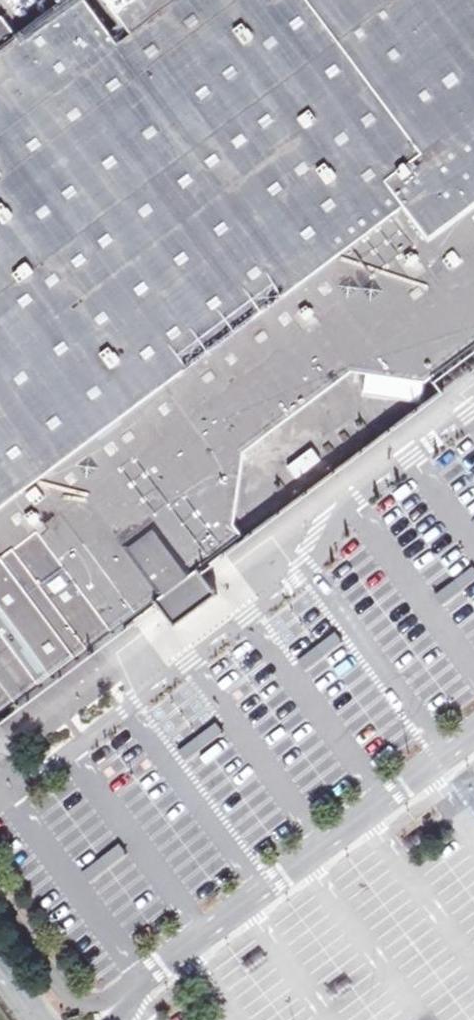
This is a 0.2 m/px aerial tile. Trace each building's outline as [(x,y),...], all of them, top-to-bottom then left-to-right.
[(3,722),(100,649),(123,632),(118,626),(126,620),(158,596),(160,595),(179,581),(197,567),(241,534),(235,525),(234,523),(235,517),(237,504),(239,488),(241,475),(243,464),(245,455),(245,451),(249,449),(257,443),(259,441),(263,446),(272,440),(268,435),(295,414),(307,405),(317,398),(339,382),(348,374),(351,372),(352,371),(415,381),(423,382),(425,382),(473,346),(473,0),(107,0),(117,13),(123,21),(128,28),(134,36),(127,41),(121,46),(114,38),(104,25),(93,9),(90,6),(89,4),(86,0),(69,0),(64,4),(44,19),(41,21),(35,25),(31,29),(23,35),(18,38),(3,18),(0,20),(0,718),(3,722)] [(414,388),(415,381),(352,371),(351,372),(350,379),(414,388)] [(293,478),(319,462),(311,449),(285,465),(293,478)] [(160,595),(158,596),(168,608),(178,623),(217,594),(206,579),(197,567),(179,581),(160,595)] [(202,707),(194,697),(159,724),(166,734),(202,707)] [(352,987),(345,978),(329,989),(336,999),(352,987)]
